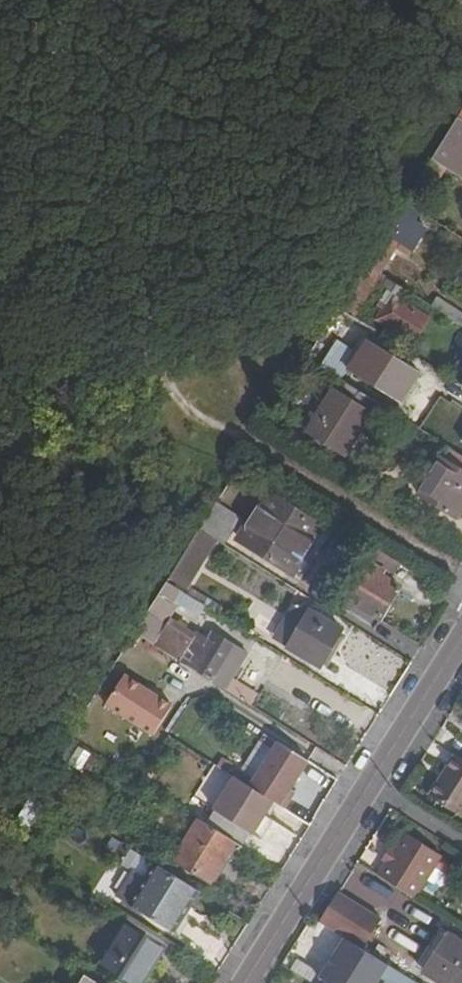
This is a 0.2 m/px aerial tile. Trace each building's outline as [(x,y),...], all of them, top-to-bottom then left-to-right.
[(458,119),(432,161),(445,170),(461,144),(461,121),(458,119)] [(445,170),(432,161),(418,182),(432,190),(445,170)] [(421,213),(405,203),(364,267),(379,276),(400,244),(408,249),(405,253),(412,257),(427,231),(415,223),(421,213)] [(394,289),(377,311),(420,342),(436,320),(394,289)] [(431,308),(453,322),(459,313),(437,299),(431,308)] [(338,308),(306,360),(383,407),(390,394),(383,390),(402,357),(373,339),(377,332),(338,308)] [(461,327),(461,315),(459,313),(453,322),(461,327)] [(412,368),(411,354),(377,332),(373,339),(402,357),(383,390),(390,394),(383,407),(386,409),(412,368)] [(431,437),(449,448),(461,457),(461,389),(431,437)] [(346,454),(371,414),(333,391),(309,431),(346,454)] [(442,459),(461,471),(461,457),(449,448),(442,459)] [(418,495),(457,519),(461,511),(461,471),(442,459),(418,495)] [(292,570),(318,528),(268,497),(242,539),(292,570)] [(200,529),(218,540),(226,545),(242,518),(217,502),(200,529)] [(187,590),(218,540),(200,529),(169,578),(187,590)] [(337,541),(305,576),(329,598),(361,564),(337,541)] [(348,599),(381,619),(401,587),(369,567),(348,599)] [(221,689),(228,677),(245,649),(210,629),(206,636),(194,629),(192,633),(167,617),(176,603),(199,617),(205,606),(187,595),(167,582),(134,634),(221,689)] [(190,589),(187,595),(205,606),(218,614),(221,607),(190,589)] [(299,628),(288,648),(320,667),(342,630),(296,604),(287,621),(299,628)] [(276,640),(288,648),(299,628),(287,621),(276,640)] [(123,675),(105,705),(153,735),(172,705),(123,675)] [(228,677),(221,689),(246,705),(254,692),(228,677)] [(277,744),(250,788),(272,802),(285,809),(294,794),(290,791),(307,762),(277,744)] [(456,756),(430,799),(461,819),(461,817),(461,761),(456,756)] [(265,814),(272,802),(250,788),(234,778),(214,810),(262,838),(273,819),(265,814)] [(236,842),(199,819),(175,859),(210,881),(236,842)] [(404,834),(394,850),(387,862),(378,876),(413,898),(439,855),(404,834)] [(16,850),(4,842),(0,848),(0,852),(11,859),(16,850)] [(387,862),(394,850),(389,847),(382,859),(387,862)] [(135,869),(120,892),(176,928),(199,892),(157,865),(149,878),(135,869)] [(334,891),(317,919),(345,937),(359,946),(377,917),(334,891)] [(176,928),(120,892),(118,895),(174,932),(176,928)] [(166,944),(128,920),(99,968),(123,982),(141,982),(166,944)] [(449,933),(425,972),(442,982),(461,982),(461,941),(449,933)] [(359,946),(345,937),(321,976),(331,982),(378,982),(389,965),(359,946)] [(396,969),(388,982),(417,982),(396,969)]
